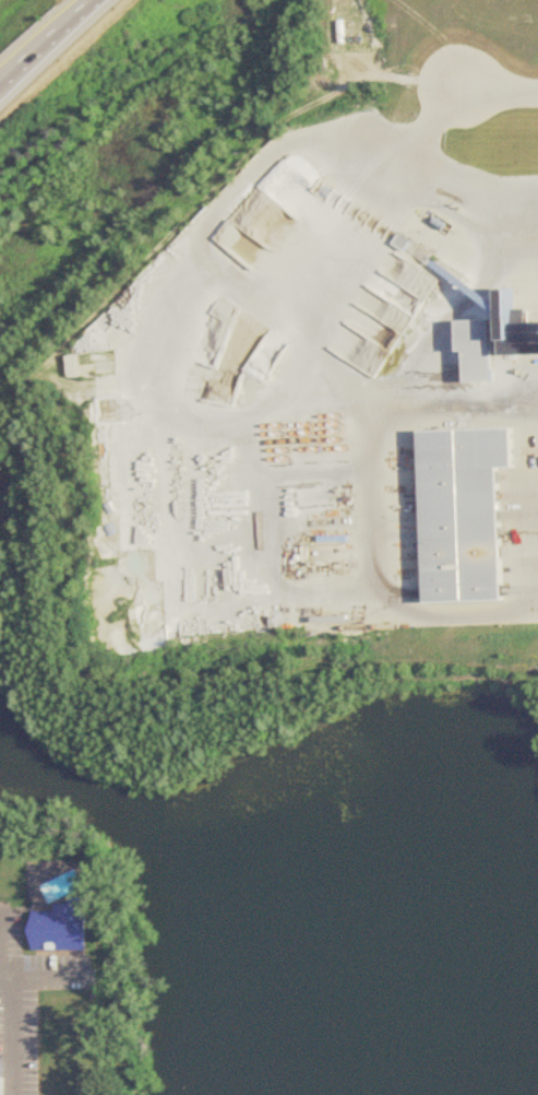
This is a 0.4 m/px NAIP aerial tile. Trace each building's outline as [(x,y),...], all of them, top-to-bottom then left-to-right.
[(272,195),(300,174),(291,163),(264,184),(272,195)] [(469,384),(496,383),(495,324),(467,325),(469,384)] [(422,432),(428,604),(506,602),(502,470),(516,469),(515,428),(422,432)]
